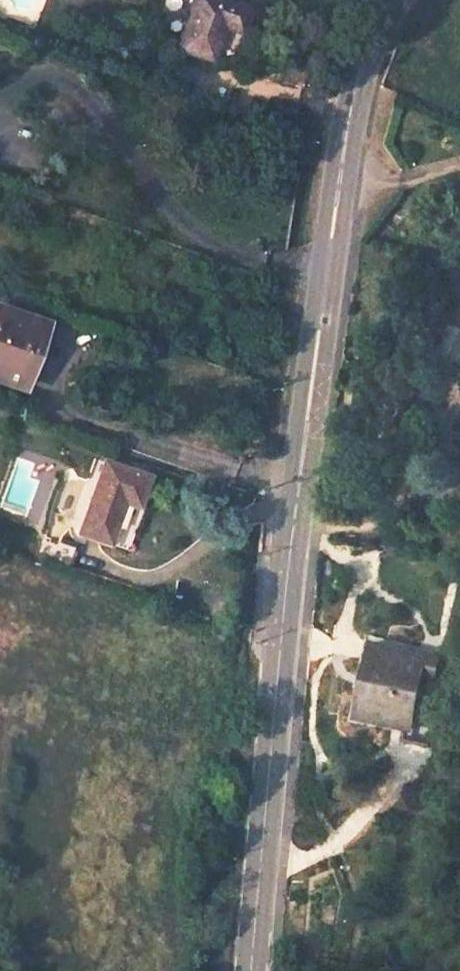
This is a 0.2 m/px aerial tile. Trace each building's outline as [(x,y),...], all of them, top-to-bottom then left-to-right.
[(176,46),(213,59),(223,28),(240,33),(249,8),(227,0),(193,0),(176,46)] [(0,301),(0,308),(35,320),(40,308),(2,294),(0,301)] [(21,390),(46,324),(35,320),(0,308),(0,382),(21,390)] [(105,460),(79,532),(110,543),(124,502),(137,507),(148,476),(105,460)] [(44,535),(36,556),(66,568),(74,546),(44,535)] [(373,644),(358,713),(409,726),(421,673),(432,677),(436,660),(373,644)]
